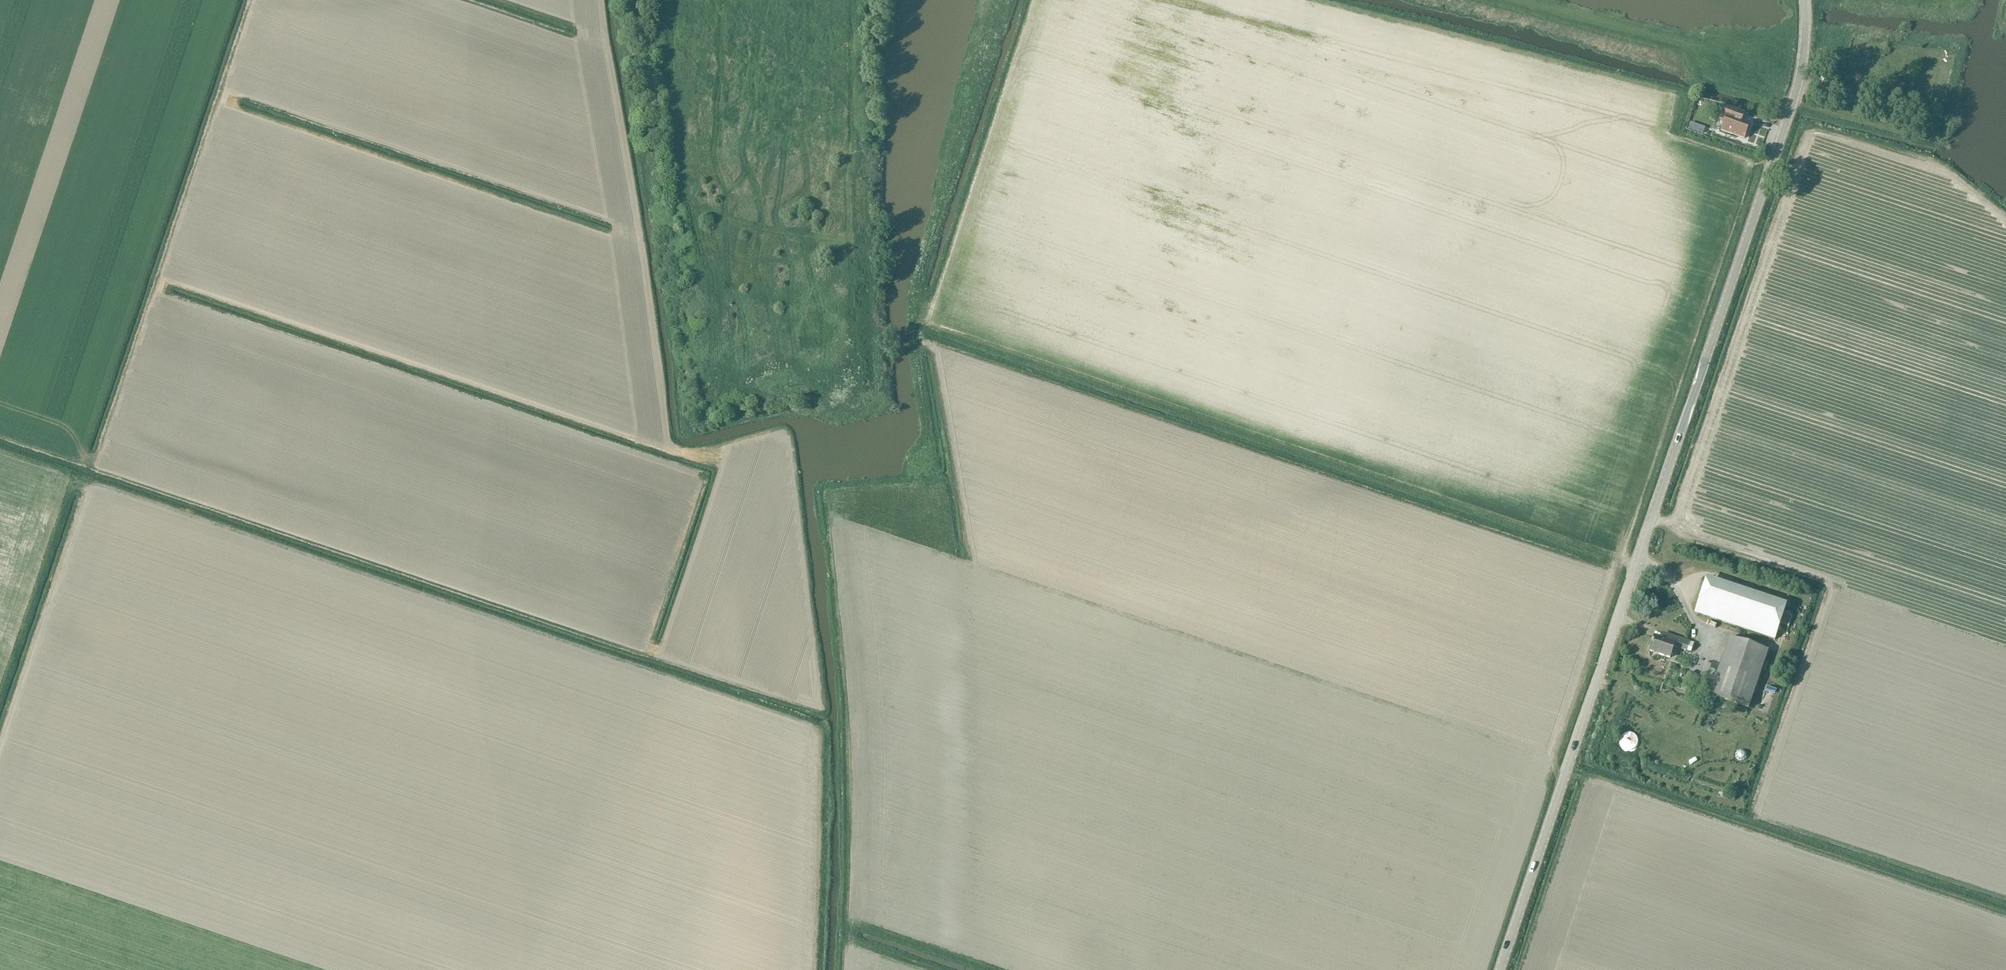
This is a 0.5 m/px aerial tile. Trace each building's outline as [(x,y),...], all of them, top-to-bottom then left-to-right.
[(1912,117),(1915,108),(1899,102),(1896,111),(1912,117)] [(1720,132),(1744,141),(1750,123),(1742,121),(1744,115),(1724,108),(1720,120),(1724,122),(1720,132)] [(1703,136),(1706,128),(1690,122),(1687,130),(1703,136)] [(1774,640),(1785,608),(1705,581),(1694,613),(1774,640)] [(1692,653),(1694,645),(1663,634),(1661,640),(1654,637),(1648,651),(1670,658),(1673,648),(1686,652),(1692,653)] [(1729,638),(1710,696),(1749,709),(1768,652),(1729,638)]
